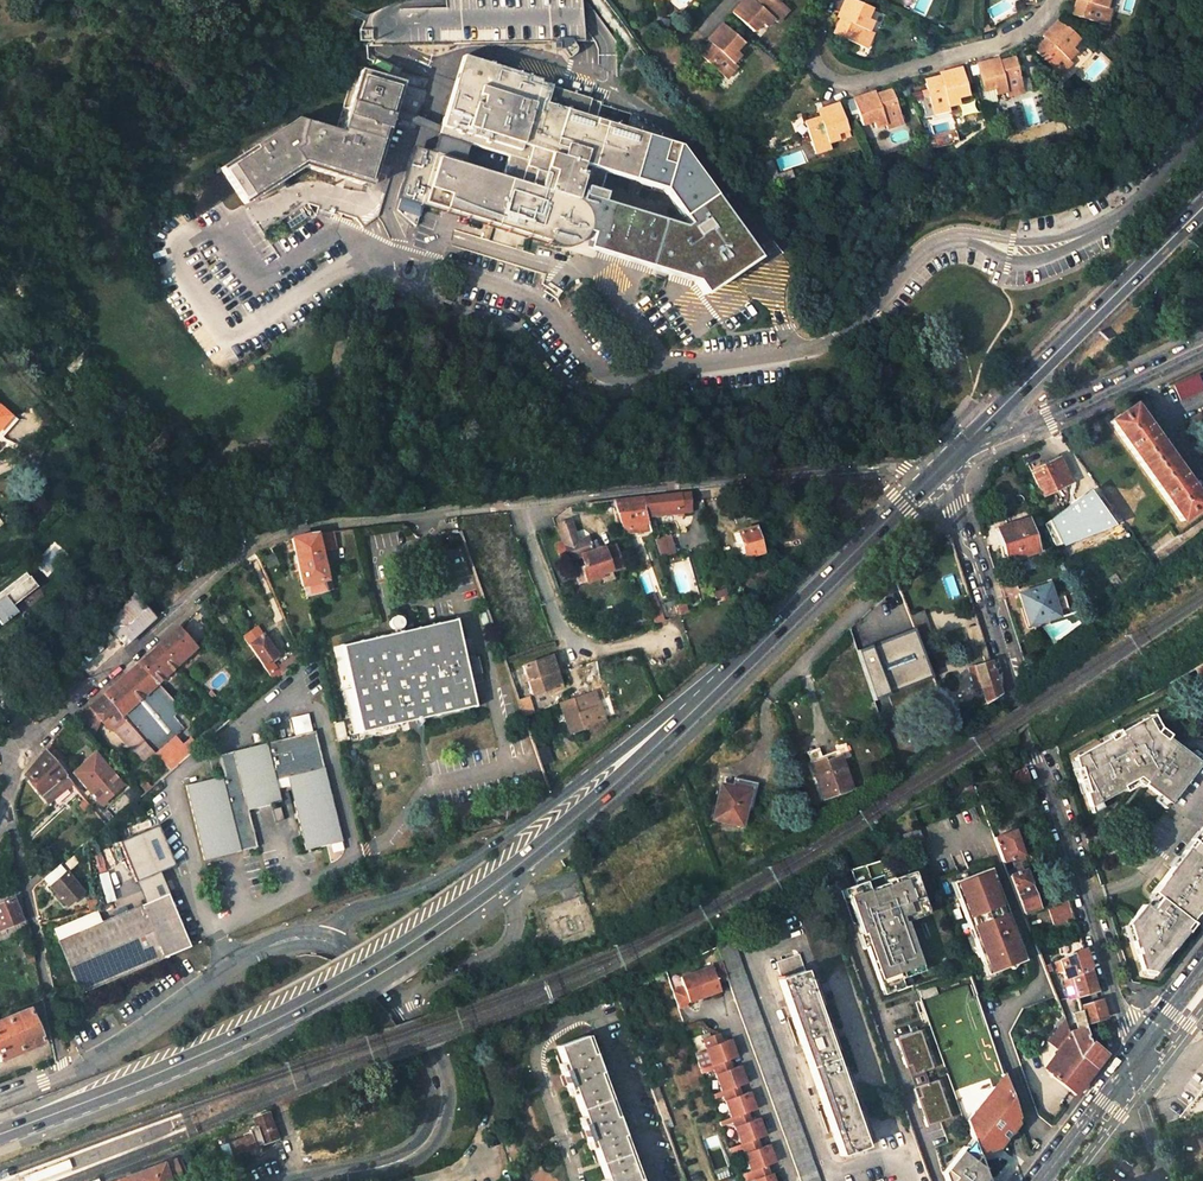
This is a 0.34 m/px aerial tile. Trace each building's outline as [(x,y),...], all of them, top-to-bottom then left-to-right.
[(580,41),(581,14),(581,0),(394,0),(364,14),(368,44),(580,41)] [(753,2),(757,6),(754,10),(747,3),(735,16),(757,35),(765,26),(769,30),(776,23),(780,26),(791,12),(777,0),(754,0),(753,2)] [(747,3),(754,10),(757,6),(753,2),(751,0),(750,0),(747,3)] [(852,0),(849,0),(843,14),(851,18),(849,23),(843,21),(837,36),(870,51),(877,35),(873,33),(877,23),(871,21),(876,10),(852,0)] [(1086,1),(1083,0),(1080,0),(1076,15),(1111,25),(1115,9),(1111,8),(1113,0),(1086,0),(1086,1)] [(851,18),(843,14),(840,20),(843,21),(849,23),(851,18)] [(1063,20),(1051,33),(1058,39),(1054,43),(1050,39),(1038,51),(1064,76),(1076,64),(1073,60),(1080,52),(1076,48),(1083,40),(1063,20)] [(726,27),(715,39),(722,46),(718,50),(714,46),(702,59),(729,83),(741,70),(737,67),(744,59),(740,55),(747,46),(726,27)] [(1058,39),(1051,33),(1047,36),(1050,39),(1054,43),(1058,39)] [(722,46),(715,39),(711,44),(714,46),(718,50),(722,46)] [(461,57),(454,55),(434,121),(441,123),(461,57)] [(579,205),(591,170),(659,189),(679,215),(706,195),(710,192),(672,144),(622,128),(590,119),(596,102),(532,82),(533,79),(461,57),(441,123),(434,121),(433,125),(432,127),(440,129),(438,135),(501,154),(519,160),(511,184),(493,178),(408,153),(392,212),(409,231),(412,220),(417,205),(558,247),(561,248),(566,247),(570,246),(573,245),(579,240),(583,235),(586,229),(586,224),(585,216),(583,210),(579,205)] [(1019,59),(1003,63),(1004,69),(999,70),(996,61),(980,65),(987,93),(998,90),(1000,96),(1010,93),(1012,98),(1028,94),(1019,59)] [(288,124),(213,167),(235,206),(296,171),(363,191),(395,81),(347,67),(328,135),(288,124)] [(966,69),(950,73),(952,82),(947,83),(945,77),(929,82),(938,117),(954,113),(953,108),(963,106),(962,99),(973,97),(966,69)] [(895,91),(879,97),(881,103),(876,105),(873,96),(857,101),(866,128),(877,124),(879,130),(889,127),(891,131),(907,126),(895,91)] [(878,94),(873,96),(876,105),(881,103),(879,97),(878,94)] [(590,119),(622,128),(627,111),(596,102),(590,119)] [(843,106),(827,111),(831,122),(826,124),(824,120),(808,125),(819,157),(836,151),(834,147),(844,144),(842,137),(853,134),(843,106)] [(827,111),(822,113),(824,120),(826,124),(831,122),(827,111)] [(440,129),(432,127),(431,133),(438,135),(440,129)] [(519,160),(501,154),(493,178),(511,184),(519,160)] [(591,201),(577,249),(687,284),(694,295),(749,258),(706,195),(674,216),(680,223),(674,227),(591,201)] [(765,241),(776,254),(786,247),(776,233),(765,241)] [(1173,386),(1180,400),(1202,389),(1202,386),(1197,374),(1173,386)] [(2,424),(11,414),(0,403),(0,426),(2,424)] [(1132,406),(1109,422),(1181,522),(1202,506),(1132,406)] [(8,430),(20,417),(13,411),(11,414),(2,424),(8,430)] [(1057,460),(1031,473),(1042,496),(1069,483),(1057,460)] [(1097,485),(1081,496),(1106,531),(1122,520),(1097,485)] [(703,507),(712,507),(708,491),(699,492),(703,507)] [(676,516),(692,514),(689,493),(642,498),(645,512),(658,510),(659,515),(676,513),(676,516)] [(632,532),(631,526),(647,524),(642,498),(612,501),(623,536),(632,532)] [(745,500),(729,505),(735,523),(750,518),(745,500)] [(1026,520),(997,529),(1007,562),(1036,552),(1026,520)] [(1106,531),(1113,541),(1128,530),(1122,520),(1106,531)] [(570,560),(580,556),(583,565),(579,567),(585,582),(599,577),(597,573),(607,570),(607,571),(622,567),(614,545),(602,549),(602,548),(591,552),(586,539),(576,542),(568,521),(557,525),(563,542),(560,543),(566,559),(569,558),(570,560)] [(755,527),(737,533),(745,557),(762,552),(755,527)] [(320,551),(333,550),(330,533),(316,534),(320,551)] [(305,597),(327,591),(325,580),(326,580),(320,551),(316,534),(296,537),(291,539),(301,586),(303,585),(305,597)] [(669,535),(654,540),(660,558),(675,553),(669,535)] [(555,545),(560,560),(566,559),(560,543),(555,545)] [(190,570),(182,560),(174,567),(182,577),(190,570)] [(17,614),(13,609),(39,588),(28,574),(0,596),(0,628),(17,614)] [(1048,586),(1018,595),(1029,626),(1058,617),(1048,586)] [(133,594),(107,626),(124,644),(154,617),(133,594)] [(662,621),(657,606),(648,609),(654,624),(662,621)] [(391,616),(389,617),(388,619),(387,621),(387,623),(387,625),(389,627),(391,629),(393,629),(395,629),(397,628),(399,627),(400,625),(400,622),(400,620),(399,618),(398,617),(396,616),(393,615),(391,616)] [(419,720),(472,708),(465,677),(462,660),(452,620),(409,630),(337,646),(357,734),(419,720)] [(969,628),(973,639),(981,636),(977,625),(969,628)] [(178,628),(157,647),(175,666),(195,648),(178,628)] [(275,656),(261,636),(256,629),(242,639),(272,682),(299,659),(296,651),(274,669),(269,661),(275,656)] [(973,639),(975,646),(978,645),(983,644),(981,636),(973,639)] [(984,662),(967,668),(974,690),(981,688),(986,704),(1000,695),(983,644),(978,645),(984,662)] [(156,683),(165,675),(167,676),(170,674),(168,672),(175,666),(157,647),(138,664),(156,683)] [(550,657),(522,667),(531,694),(552,688),(551,685),(558,682),(550,657)] [(475,658),(462,660),(465,677),(479,675),(475,658)] [(1193,669),(1199,679),(1202,677),(1202,663),(1193,669)] [(135,732),(152,752),(181,725),(175,717),(182,711),(156,683),(138,664),(103,696),(120,715),(135,732)] [(187,680),(180,687),(192,700),(199,694),(187,680)] [(575,730),(581,728),(567,688),(561,690),(575,730)] [(188,705),(175,691),(169,697),(182,711),(183,710),(186,714),(190,710),(187,706),(188,705)] [(89,708),(107,727),(113,722),(120,715),(103,696),(89,708)] [(1152,714),(1146,718),(1154,731),(1164,739),(1165,738),(1167,734),(1159,728),(1152,714)] [(113,722),(127,738),(135,732),(120,715),(113,722)] [(1085,791),(1089,805),(1122,787),(1121,786),(1138,777),(1144,782),(1143,783),(1168,802),(1198,763),(1165,738),(1164,739),(1154,731),(1146,718),(1118,733),(1119,734),(1110,739),(1109,738),(1074,757),(1077,767),(1079,767),(1086,791),(1085,791)] [(169,771),(196,747),(188,738),(181,744),(175,736),(183,728),(181,725),(152,752),(169,771)] [(248,809),(281,802),(276,778),(291,775),(297,800),(293,801),(304,850),(340,841),(315,731),(218,754),(222,774),(184,783),(202,861),(257,848),(248,809)] [(203,734),(194,742),(198,746),(207,738),(203,734)] [(49,802),(70,784),(71,784),(64,776),(65,775),(52,759),(58,754),(50,745),(25,775),(49,802)] [(824,762),(839,757),(836,750),(822,755),(819,747),(806,751),(811,764),(823,760),(824,762)] [(93,753),(71,772),(99,804),(121,785),(93,753)] [(823,760),(811,764),(823,797),(850,788),(839,757),(824,762),(823,760)] [(1009,774),(1014,785),(1030,779),(1026,767),(1009,774)] [(1077,767),(1073,769),(1080,793),(1085,791),(1086,791),(1079,767),(1077,767)] [(757,783),(734,777),(732,784),(736,785),(749,788),(745,808),(751,810),(757,783)] [(735,787),(721,784),(712,818),(741,825),(749,788),(736,785),(735,787)] [(979,800),(986,797),(981,784),(974,787),(979,800)] [(86,802),(80,806),(85,811),(91,807),(86,802)] [(1141,970),(1152,972),(1184,931),(1183,930),(1196,913),(1197,914),(1202,907),(1202,826),(1152,892),(1155,895),(1145,908),(1142,905),(1126,924),(1141,970)] [(1023,854),(1014,830),(994,838),(1008,874),(1013,872),(1012,869),(1008,860),(1023,854)] [(1052,848),(1030,856),(1032,862),(1053,854),(1052,848)] [(899,915),(925,906),(911,870),(890,877),(883,859),(858,867),(862,880),(853,884),(846,886),(849,895),(846,896),(860,933),(862,932),(866,944),(864,945),(880,988),(899,981),(896,972),(919,964),(903,920),(901,920),(899,915)] [(39,869),(46,876),(54,869),(48,861),(39,869)] [(1023,913),(1037,907),(1021,865),(1012,869),(1013,872),(1008,874),(1023,913)] [(862,880),(858,867),(848,870),(853,884),(862,880)] [(1026,960),(989,868),(955,881),(961,897),(958,898),(970,929),(973,928),(976,936),(973,937),(983,961),(986,960),(991,974),(1010,966),(1012,970),(1018,963),(1026,960)] [(64,873),(49,887),(66,906),(81,892),(64,873)] [(955,881),(952,883),(958,898),(961,897),(955,881)] [(1064,888),(1058,890),(1060,897),(1066,894),(1064,888)] [(166,894),(57,939),(80,993),(189,948),(166,894)] [(12,899),(0,904),(0,930),(21,921),(12,899)] [(95,899),(87,901),(89,911),(97,909),(95,899)] [(1054,905),(1057,912),(1070,906),(1068,899),(1054,905)] [(1196,913),(1183,930),(1184,931),(1197,914),(1196,913)] [(732,938),(716,947),(722,963),(728,980),(799,1180),(818,1180),(732,938)] [(1089,968),(1083,948),(1058,960),(1062,970),(1065,979),(1089,968)] [(865,1147),(796,954),(773,962),(779,979),(777,980),(840,1156),(865,1147)] [(986,960),(983,961),(988,975),(991,974),(986,960)] [(1053,962),(1057,972),(1062,970),(1058,960),(1053,962)] [(681,988),(670,991),(676,1008),(685,1005),(684,1003),(718,992),(715,984),(728,980),(722,963),(677,978),(681,988)] [(1063,980),(1068,998),(1096,988),(1089,968),(1065,979),(1063,980)] [(1099,999),(1082,1005),(1086,1020),(1105,1017),(1099,999)] [(27,1008),(0,1020),(0,1061),(42,1043),(27,1008)] [(1080,1011),(1073,1014),(1077,1028),(1067,1032),(1068,1034),(1072,1044),(1076,1052),(1079,1058),(1094,1070),(1105,1056),(1091,1045),(1093,1042),(1089,1040),(1086,1024),(1084,1025),(1080,1011)] [(931,1067),(917,1029),(893,1038),(896,1044),(900,1043),(904,1055),(900,1056),(903,1063),(906,1062),(911,1075),(922,1070),(931,1067)] [(702,1039),(710,1067),(726,1061),(735,1058),(729,1041),(720,1043),(717,1034),(702,1039)] [(1041,1066),(1049,1073),(1072,1044),(1068,1034),(1041,1066)] [(613,1115),(611,1116),(595,1074),(598,1073),(591,1054),(589,1055),(582,1036),(554,1046),(561,1063),(557,1064),(569,1097),(573,1096),(582,1119),(578,1121),(588,1150),(592,1149),(603,1177),(599,1178),(600,1180),(639,1180),(638,1180),(635,1180),(619,1137),(622,1136),(613,1115)] [(1049,1073),(1049,1076),(1074,1095),(1094,1070),(1079,1058),(1076,1052),(1072,1044),(1049,1073)] [(712,1071),(720,1093),(736,1087),(745,1084),(738,1067),(729,1070),(726,1061),(710,1067),(712,1071)] [(926,1082),(922,1070),(911,1075),(906,1062),(919,1099),(920,1099),(915,1086),(926,1082)] [(949,1117),(935,1079),(926,1082),(915,1086),(920,1099),(919,1099),(916,1100),(918,1107),(922,1105),(927,1117),(923,1119),(925,1126),(949,1117)] [(1017,1117),(1005,1082),(991,1087),(963,1121),(970,1139),(971,1143),(975,1155),(996,1148),(1017,1122),(1016,1118),(1017,1117)] [(671,1126),(655,1084),(648,1087),(664,1128),(671,1126)] [(722,1097),(730,1119),(745,1113),(754,1111),(748,1093),(739,1096),(736,1087),(720,1093),(722,1097)] [(927,1117),(922,1105),(918,1107),(923,1119),(927,1117)] [(232,1155),(276,1138),(267,1113),(253,1119),(256,1128),(249,1130),(251,1136),(228,1144),(232,1155)] [(731,1123),(739,1145),(755,1140),(764,1138),(757,1120),(748,1123),(745,1113),(730,1119),(731,1123)] [(1171,1149),(1186,1145),(1182,1134),(1167,1138),(1171,1149)] [(970,1139),(963,1148),(966,1151),(971,1143),(970,1139)] [(748,1171),(764,1167),(773,1164),(767,1146),(758,1149),(755,1140),(739,1145),(741,1149),(748,1171)] [(984,1179),(975,1155),(971,1143),(966,1151),(963,1148),(961,1147),(941,1172),(945,1180),(983,1180),(984,1179)] [(118,1180),(181,1180),(178,1174),(183,1172),(179,1160),(173,1162),(173,1161),(118,1180)] [(217,1175),(226,1172),(223,1163),(214,1167),(217,1175)] [(737,1175),(740,1180),(751,1180),(752,1180),(772,1180),(770,1174),(767,1175),(764,1167),(748,1171),(737,1175)]
